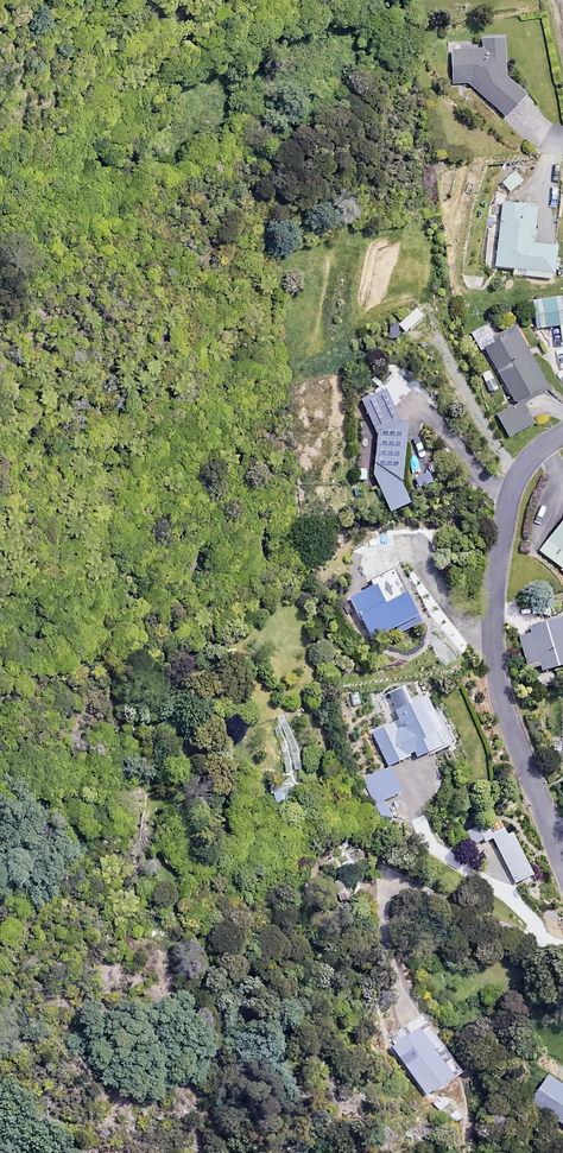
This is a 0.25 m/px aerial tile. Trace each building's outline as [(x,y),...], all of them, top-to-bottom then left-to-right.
[(505,77),(503,39),(482,40),(482,49),(450,50),(451,83),(468,83),(507,117),(526,95),(505,77)] [(521,180),(512,171),(498,183),(507,193),(521,180)] [(536,204),(501,202),(500,211),(492,210),(491,220),(498,220),(494,268),(553,272),(555,245),(533,243),(536,204)] [(481,264),(466,262),(464,284),(479,286),(481,264)] [(533,298),(536,327),(558,325),(559,336),(562,336),(562,294),(533,298)] [(545,384),(512,326),(496,335),(488,321),(469,332),(479,350),(483,348),(514,402),(545,384)] [(409,391),(389,372),(381,381),(400,400),(409,391)] [(364,470),(362,480),(375,481),(388,513),(409,504),(400,485),(408,422),(399,421),(386,389),(361,399),(370,421),(366,450),(358,449),(356,469),(364,470)] [(532,423),(521,402),(493,416),(505,437),(532,423)] [(538,550),(562,571),(562,519),(538,550)] [(416,617),(394,572),(372,582),(374,586),(349,599),(370,640),(416,617)] [(529,628),(531,634),(521,637),(528,662),(538,659),(541,671),(562,665),(562,618),(529,628)] [(372,730),(386,765),(409,755),(406,747),(410,745),(416,758),(453,743),(440,711),(433,714),(426,697),(393,710),(402,731),(397,733),(393,721),(372,730)] [(400,791),(389,767),(362,779),(372,803),(400,791)] [(483,840),(490,836),(516,887),(533,878),(510,832),(507,834),(498,817),(477,828),(483,840)] [(459,1071),(419,1013),(388,1035),(427,1093),(459,1071)] [(545,1073),(527,1097),(562,1123),(562,1086),(545,1073)]
